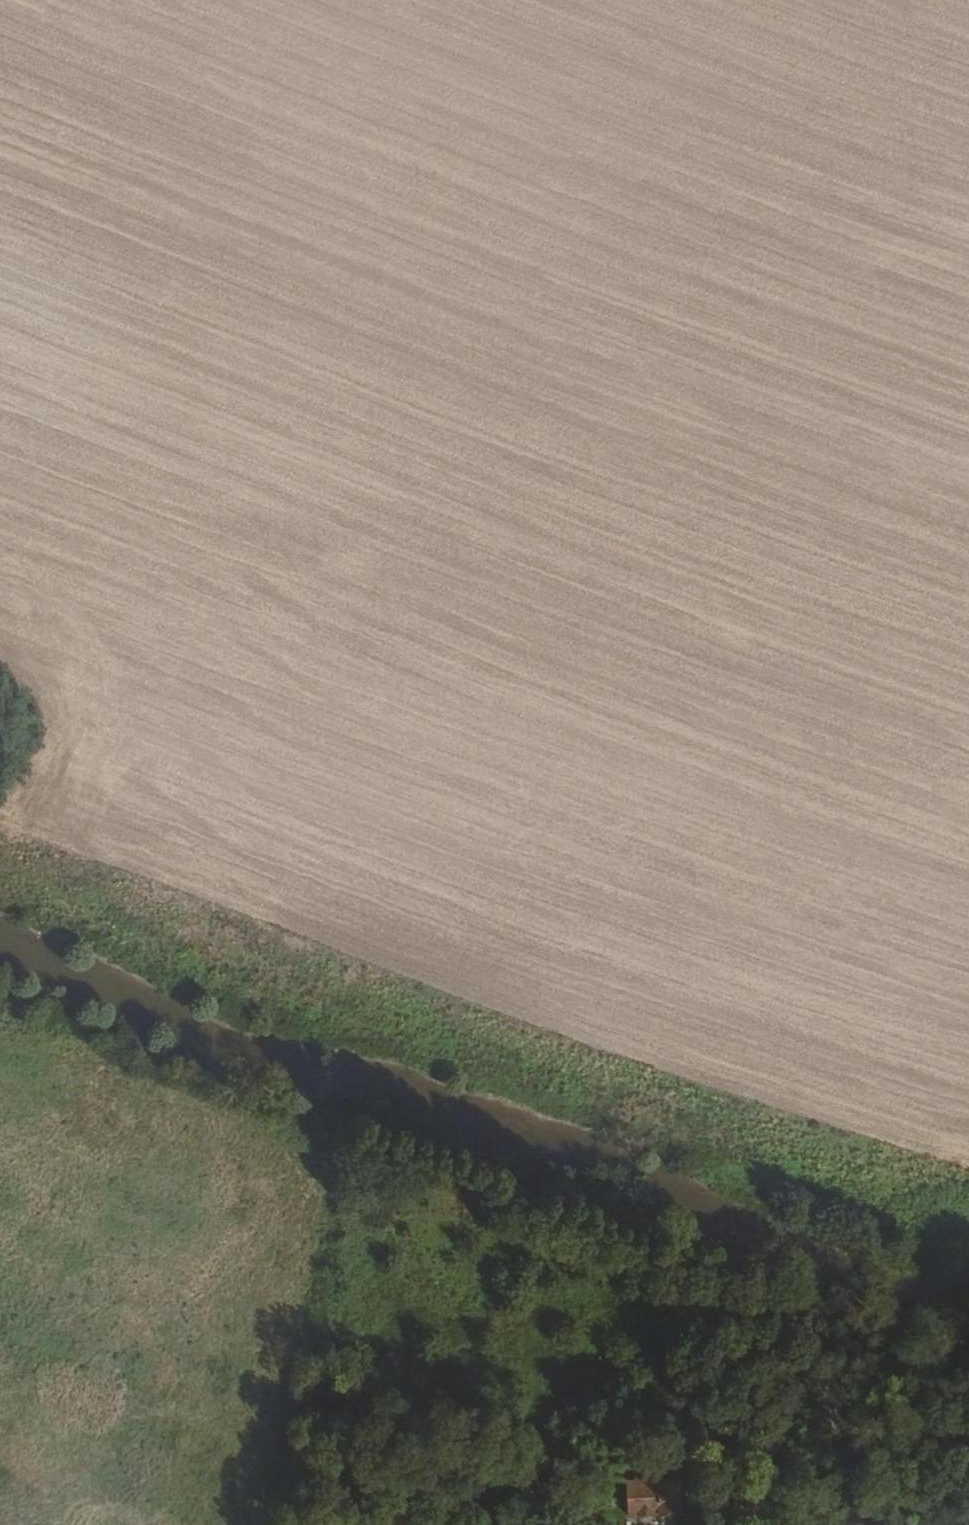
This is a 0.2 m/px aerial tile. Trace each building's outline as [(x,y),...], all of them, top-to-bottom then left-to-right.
[(618,1503),(668,1501),(666,1456),(617,1459),(618,1503)]
